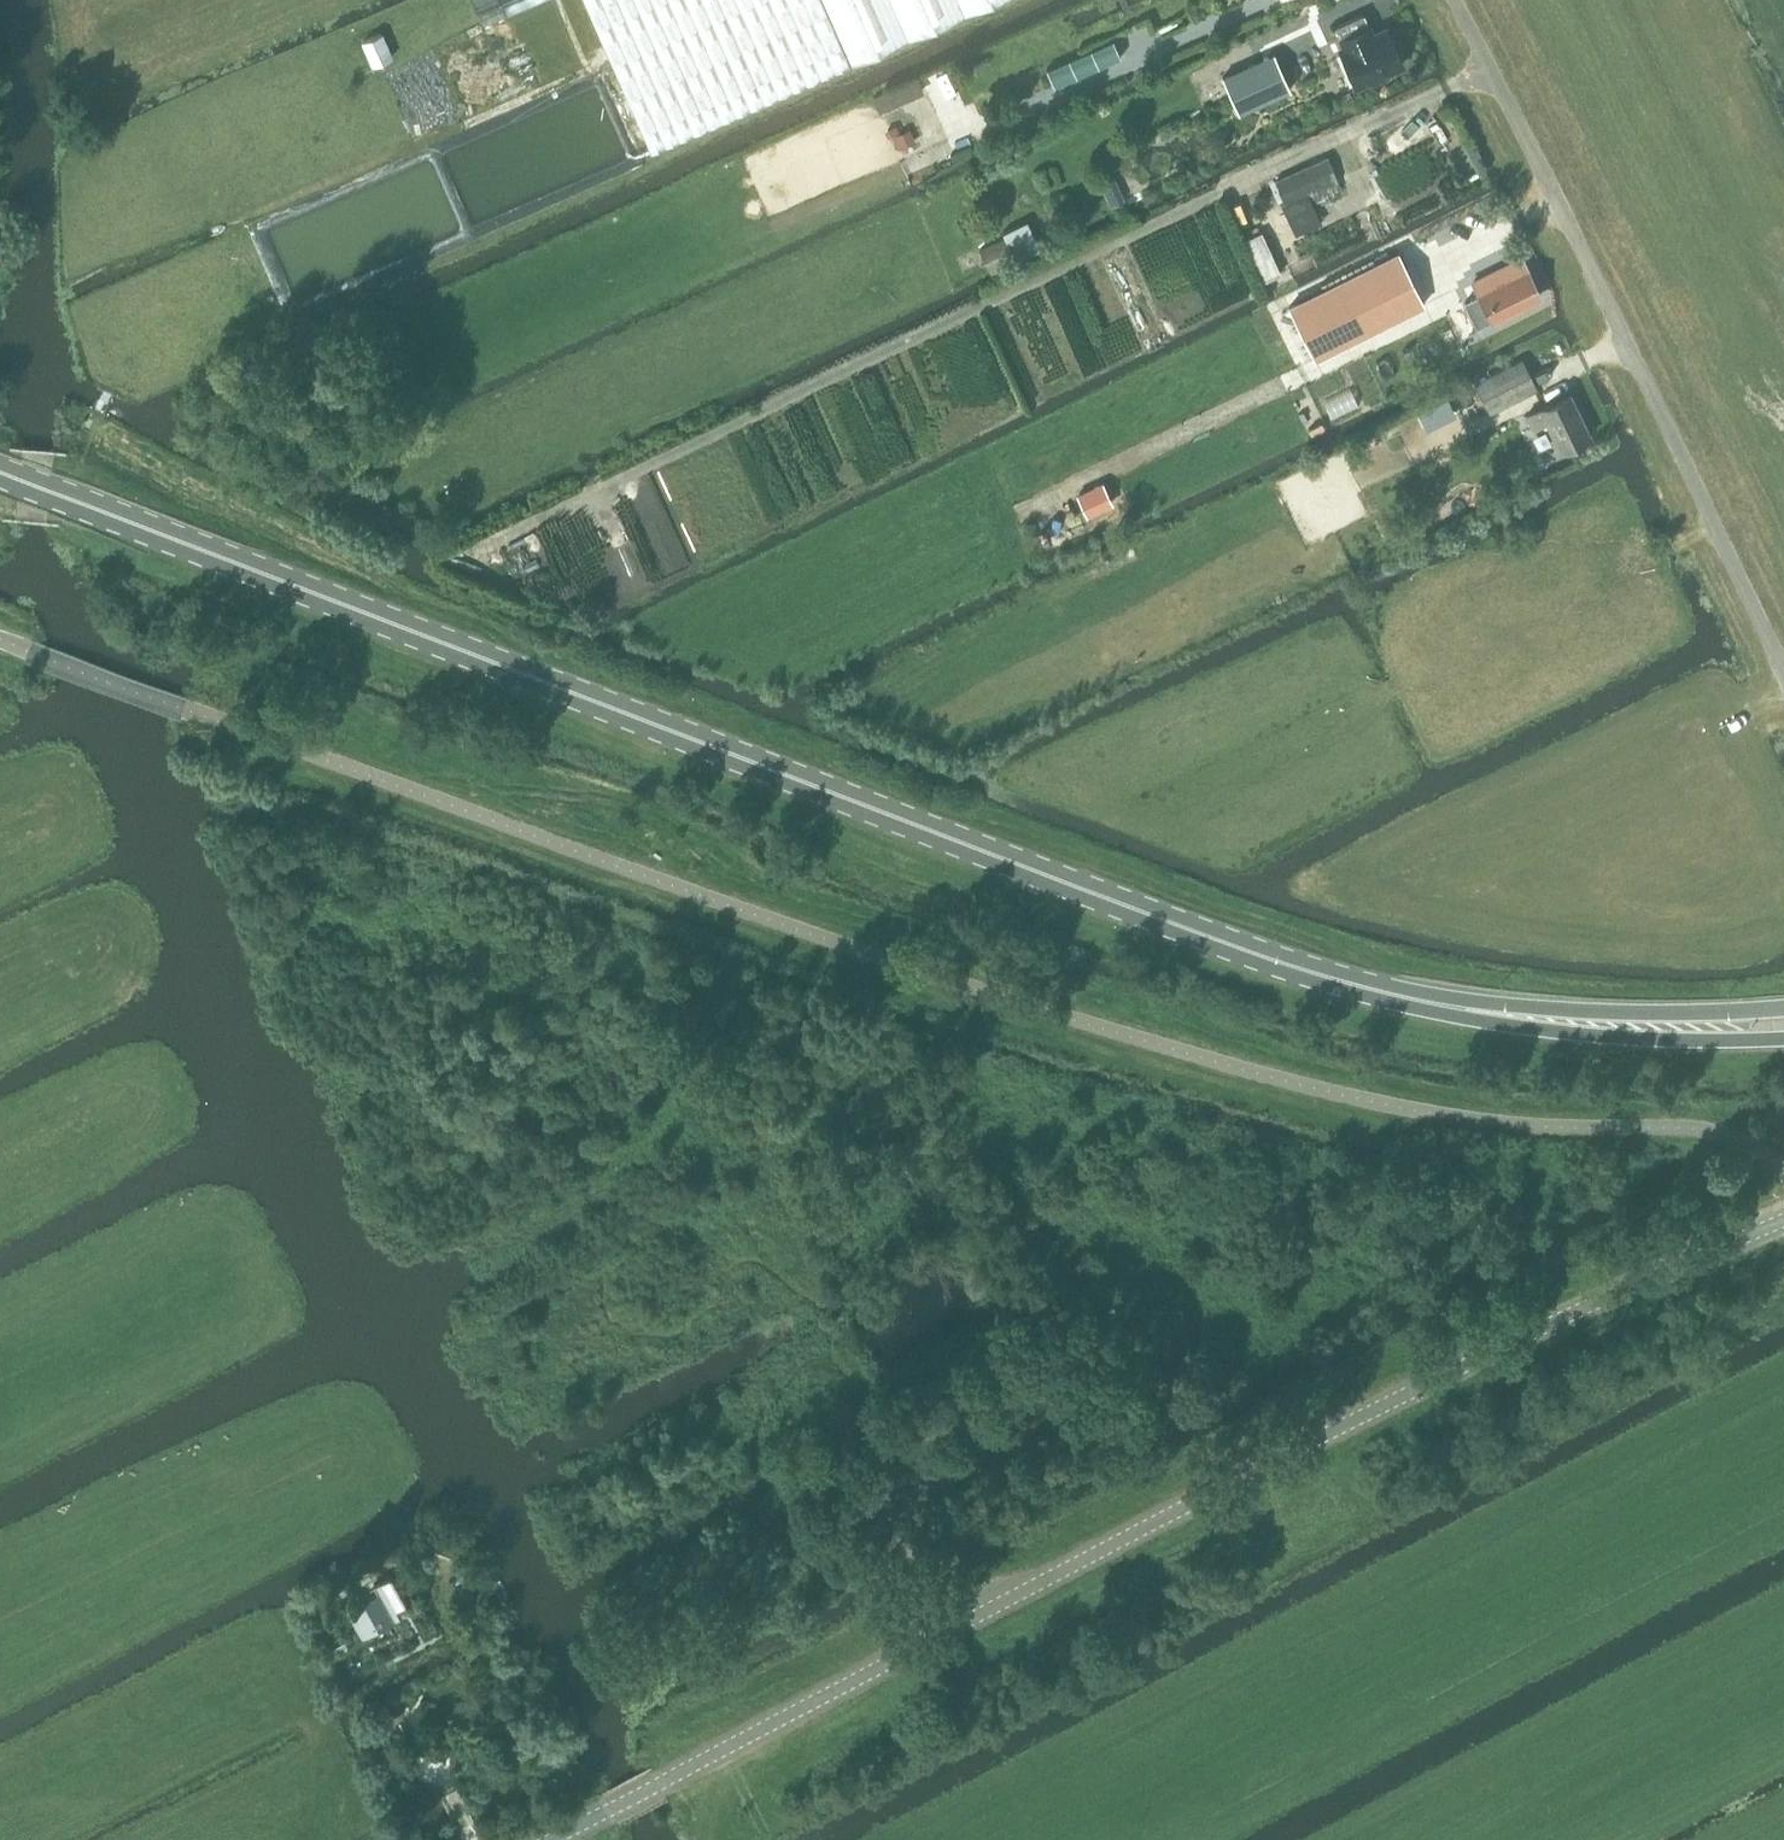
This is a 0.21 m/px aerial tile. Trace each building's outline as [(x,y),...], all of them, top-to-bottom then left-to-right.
[(487,26),(547,0),(475,0),(487,26)] [(648,149),(989,0),(583,0),(648,149)] [(1343,43),(1345,47),(1340,49),(1356,84),(1369,79),(1374,82),(1386,77),(1386,71),(1403,64),(1387,28),(1369,36),(1366,30),(1370,28),(1364,13),(1335,26),(1343,43)] [(382,33),(363,41),(373,65),(392,57),(382,33)] [(1274,53),(1223,76),(1239,112),(1290,89),(1274,53)] [(973,70),(969,61),(958,66),(961,75),(973,70)] [(923,90),(917,76),(873,96),(879,109),(923,90)] [(906,132),(894,137),(899,148),(911,143),(906,132)] [(1342,187),(1328,156),(1275,180),(1289,211),(1342,187)] [(1040,247),(1039,244),(1027,219),(1003,231),(1006,238),(990,245),(981,249),(989,266),(1014,254),(1015,256),(1017,259),(1019,258),(1040,247)] [(1262,230),(1245,238),(1264,281),(1282,273),(1262,230)] [(1398,251),(1289,306),(1316,358),(1424,304),(1398,251)] [(1480,295),(1465,302),(1477,326),(1540,294),(1522,257),(1473,282),(1480,295)] [(1537,388),(1522,358),(1474,382),(1489,412),(1537,388)] [(1533,427),(1546,421),(1560,450),(1590,435),(1570,393),(1527,414),(1533,427)] [(1114,500),(1105,481),(1079,494),(1088,513),(1114,500)] [(1120,541),(1101,550),(1107,562),(1126,554),(1120,541)] [(391,1574),(374,1584),(378,1591),(389,1611),(391,1610),(396,1608),(398,1606),(406,1602),(391,1574)] [(378,1591),(363,1600),(378,1627),(400,1615),(399,1614),(394,1617),(391,1610),(389,1611),(378,1591)] [(363,1600),(347,1608),(362,1635),(363,1636),(378,1627),(363,1600)] [(345,1639),(331,1647),(334,1652),(348,1644),(347,1643),(345,1639)]
